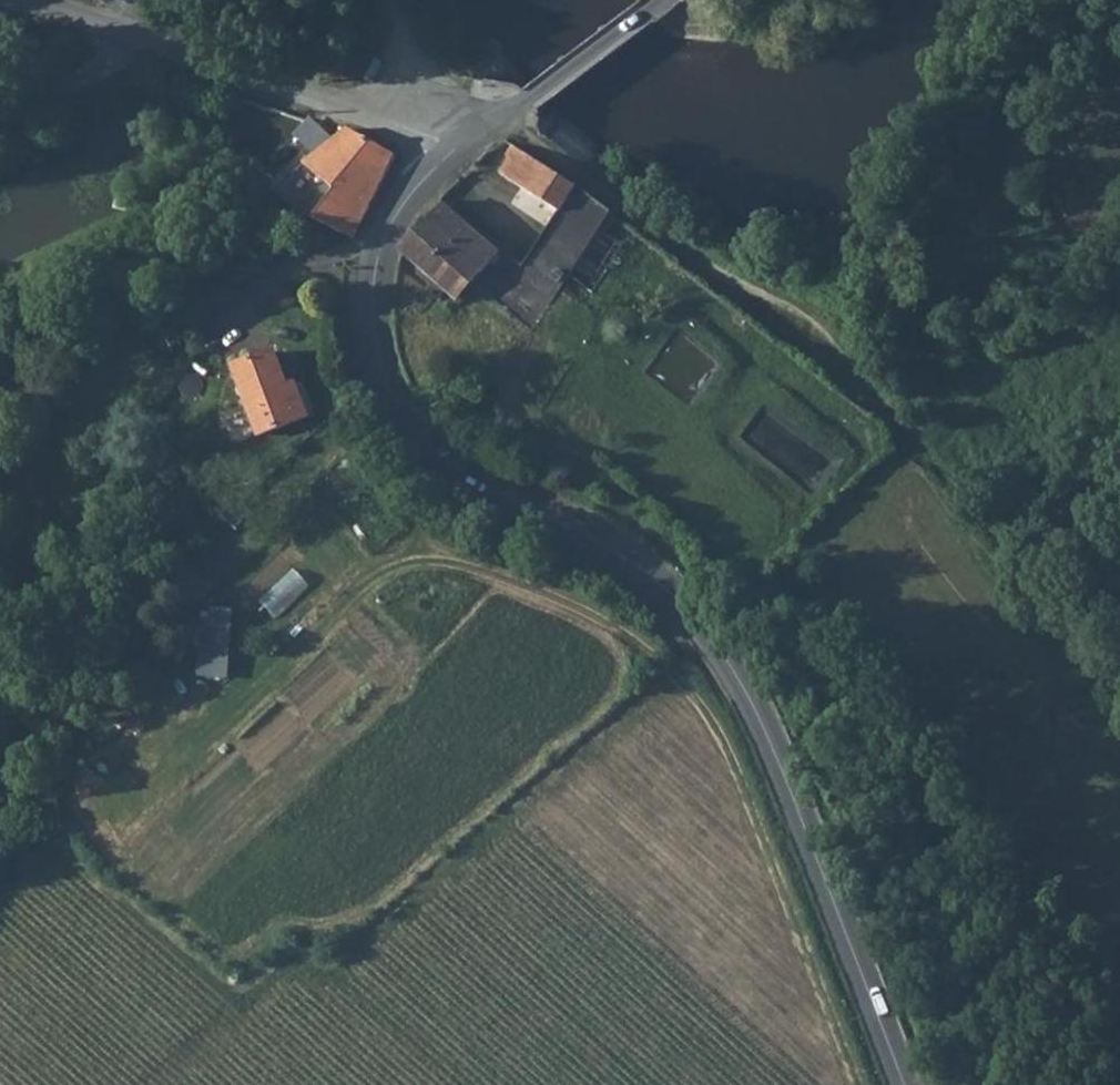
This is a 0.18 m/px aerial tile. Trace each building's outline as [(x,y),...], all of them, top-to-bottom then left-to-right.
[(349,129),(304,165),(335,190),(315,218),(353,238),(395,155),(349,129)] [(560,213),(586,191),(519,149),(501,175),(560,213)] [(438,201),(423,219),(428,224),(402,251),(460,299),(475,282),(531,331),(614,212),(586,191),(560,213),(519,272),(438,201)] [(274,359),(239,371),(266,434),(307,419),(298,391),(287,395),(274,359)] [(236,611),(207,609),(202,677),(231,679),(236,611)]
